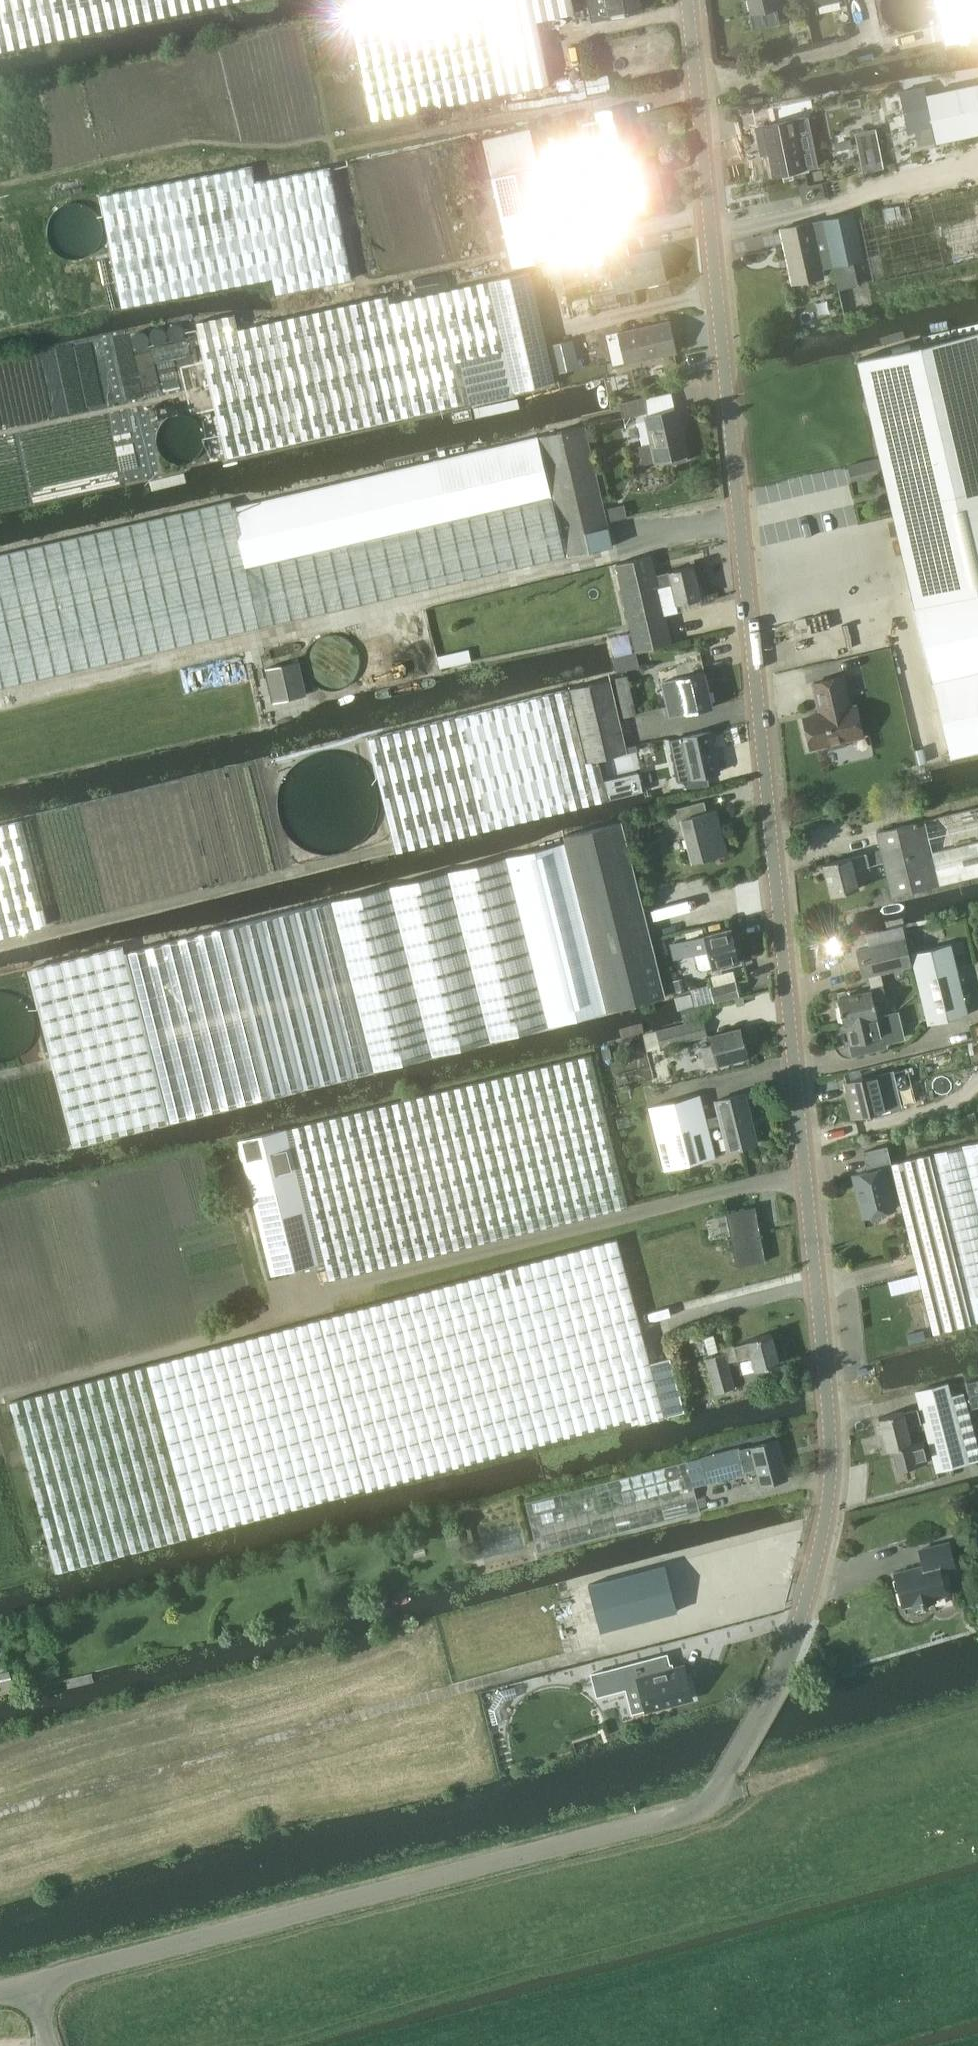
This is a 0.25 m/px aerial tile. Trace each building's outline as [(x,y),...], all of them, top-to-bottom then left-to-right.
[(236,0),(0,0),(0,50),(236,0)] [(349,13),(371,121),(496,94),(477,0),(414,0),(349,13)] [(496,94),(548,83),(535,21),(573,13),(571,0),(477,0),(496,94)] [(639,0),(589,0),(593,20),(613,16),(613,15),(640,9),(639,0)] [(749,13),(778,7),(776,0),(746,0),(749,13)] [(930,8),(930,3),(929,0),(881,0),(880,5),(880,10),(881,15),(884,19),(886,23),(890,26),(894,29),(899,31),(903,31),(908,31),(913,30),(917,28),(921,25),(925,22),(927,18),(929,13),(930,8)] [(945,44),(977,36),(977,0),(935,0),(945,44)] [(668,81),(660,82),(661,91),(669,90),(668,81)] [(901,91),(910,131),(916,130),(919,144),(937,140),(937,141),(977,133),(977,83),(928,94),(926,86),(901,91)] [(800,118),(797,104),(764,111),(767,125),(800,118)] [(598,120),(583,123),(588,148),(603,144),(605,151),(635,145),(629,118),(627,108),(627,107),(597,113),(598,120)] [(775,175),(806,169),(819,166),(808,116),(800,118),(767,125),(764,126),(775,175)] [(858,127),(862,165),(884,163),(880,125),(858,127)] [(538,166),(529,128),(483,139),(491,177),(490,177),(511,266),(557,256),(553,237),(604,225),(598,197),(611,194),(607,175),(593,177),(589,160),(587,155),(567,159),(544,164),(538,166)] [(540,148),(544,164),(567,159),(563,143),(540,148)] [(632,213),(664,206),(653,160),(622,167),(632,213)] [(251,166),(100,195),(122,306),(272,278),(276,294),(352,279),(330,167),(254,181),(251,166)] [(104,234),(104,233),(104,229),(103,224),(100,218),(96,214),(94,212),(88,208),(82,207),(78,206),(73,206),(68,208),(64,209),(59,213),(55,218),(52,222),(51,227),(50,232),(50,238),(52,243),(53,247),(57,252),(64,258),(69,260),(75,261),(79,261),(85,260),(90,258),(95,254),(100,249),(102,245),(104,240),(104,234)] [(813,220),(781,227),(794,282),(825,275),(824,269),(833,267),(838,290),(859,285),(854,261),(864,259),(854,213),(854,212),(813,220)] [(618,290),(668,278),(662,249),(611,261),(618,290)] [(529,271),(488,280),(504,349),(455,360),(464,402),(553,382),(529,271)] [(561,272),(550,274),(553,287),(564,284),(561,272)] [(234,313),(195,322),(225,455),(464,402),(455,360),(504,349),(488,280),(389,303),(387,295),(237,329),(234,313)] [(616,286),(594,293),(597,303),(619,296),(616,286)] [(629,362),(679,351),(671,319),(621,331),(629,362)] [(857,359),(914,606),(915,606),(951,757),(977,751),(977,331),(857,359)] [(556,373),(580,367),(573,338),(549,344),(556,373)] [(643,397),(620,402),(623,417),(647,412),(643,397)] [(654,442),(636,446),(641,466),(666,460),(673,464),(690,460),(688,455),(689,454),(678,409),(648,416),(654,442)] [(208,436),(208,435),(207,431),(206,426),(204,422),(201,419),(195,414),(190,411),(186,411),(180,411),(175,412),(171,414),(167,417),(164,421),(162,425),(160,433),(160,437),(161,443),(162,447),(165,451),(168,453),(173,457),(177,458),(182,459),(187,459),(192,458),(196,455),(200,453),(203,449),(206,445),(207,440),(208,436)] [(586,427),(539,437),(568,555),(614,545),(586,427)] [(568,555),(539,437),(233,508),(230,500),(0,553),(0,688),(568,555)] [(851,461),(853,470),(878,465),(877,456),(851,461)] [(650,556),(615,564),(619,583),(635,651),(670,642),(658,589),(654,574),(650,557),(650,556)] [(657,573),(654,574),(658,589),(662,588),(671,585),(676,604),(680,603),(704,597),(703,594),(705,593),(707,591),(705,585),(703,583),(701,584),(696,563),(657,573)] [(318,679),(346,681),(347,675),(358,675),(359,652),(351,651),(352,635),(321,633),(318,679)] [(615,673),(639,666),(635,651),(635,650),(612,656),(615,673)] [(306,694),(298,660),(265,668),(272,702),(306,694)] [(689,710),(714,704),(705,670),(676,677),(676,680),(661,683),(664,697),(680,694),(684,711),(689,710)] [(914,673),(895,678),(899,692),(918,687),(914,673)] [(623,717),(636,714),(627,675),(613,678),(623,717)] [(822,714),(804,718),(811,747),(827,743),(828,748),(830,749),(845,746),(846,743),(845,739),(864,735),(857,706),(850,707),(843,676),(814,683),(819,707),(821,707),(822,714)] [(567,688),(567,689),(585,762),(597,759),(624,752),(626,752),(624,746),(609,679),(567,688)] [(367,739),(396,852),(608,799),(597,759),(585,762),(567,689),(367,739)] [(712,731),(671,740),(680,780),(685,779),(708,774),(720,771),(712,731)] [(636,743),(624,746),(626,752),(638,749),(636,743)] [(711,786),(708,774),(685,779),(688,791),(711,786)] [(629,777),(605,782),(609,798),(633,793),(629,777)] [(694,859),(730,850),(721,809),(720,806),(709,809),(706,798),(677,805),(680,819),(682,819),(694,859)] [(876,832),(880,849),(869,851),(869,850),(825,862),(833,893),(862,886),(857,869),(873,865),(883,862),(891,896),(977,875),(977,808),(876,832)] [(0,825),(0,936),(48,922),(24,822),(23,820),(0,825)] [(621,821),(563,835),(564,841),(226,926),(128,951),(170,1119),(268,1095),(607,1010),(665,996),(621,821)] [(705,934),(705,935),(690,939),(669,944),(672,958),(693,953),(697,968),(701,970),(738,961),(729,928),(705,934)] [(845,1023),(846,1023),(880,1015),(876,1000),(888,997),(882,973),(913,966),(906,939),(858,951),(865,978),(871,976),(873,983),(870,984),(871,986),(838,994),(845,1023)] [(951,943),(948,944),(931,948),(912,953),(928,1024),(968,1014),(951,943)] [(170,1119),(128,951),(126,952),(124,945),(30,968),(73,1143),(170,1119)] [(735,982),(710,988),(714,1001),(738,995),(735,982)] [(0,988),(0,1060),(3,1061),(13,1058),(23,1053),(30,1045),(35,1035),(37,1024),(35,1013),(30,1004),(23,996),(13,990),(3,988),(0,988)] [(736,1006),(745,1004),(743,996),(734,998),(736,1006)] [(904,1036),(896,1010),(880,1015),(846,1023),(853,1053),(886,1045),(885,1041),(904,1036)] [(659,1042),(660,1048),(707,1036),(703,1019),(685,1024),(656,1031),(643,1034),(646,1045),(659,1042)] [(709,1065),(749,1053),(742,1026),(712,1034),(714,1043),(703,1046),(709,1065)] [(593,1055),(287,1128),(319,1263),(326,1261),(330,1279),(629,1204),(593,1055)] [(913,1076),(925,1074),(921,1058),(909,1061),(913,1076)] [(877,1074),(847,1081),(856,1116),(885,1109),(877,1074)] [(744,1091),(717,1098),(719,1109),(720,1113),(722,1123),(729,1148),(757,1141),(744,1091)] [(710,1126),(722,1123),(720,1113),(708,1117),(707,1112),(702,1092),(651,1106),(667,1166),(717,1153),(710,1126)] [(271,1275),(287,1271),(319,1263),(287,1128),(238,1140),(271,1275)] [(896,1207),(886,1167),(891,1166),(934,1333),(977,1322),(977,1141),(892,1161),(888,1145),(865,1151),(870,1170),(855,1174),(865,1215),(896,1207)] [(756,1206),(726,1211),(727,1215),(737,1266),(766,1261),(756,1206)] [(388,1299),(319,1317),(341,1400),(365,1489),(365,1490),(388,1484),(540,1444),(639,1417),(640,1422),(686,1410),(671,1358),(651,1363),(639,1321),(617,1237),(492,1271),(388,1299)] [(147,1368),(23,1401),(68,1564),(179,1534),(188,1535),(337,1496),(365,1489),(341,1400),(319,1317),(146,1365),(147,1368)] [(724,1348),(725,1352),(706,1359),(715,1393),(735,1387),(728,1362),(739,1358),(738,1358),(753,1353),(758,1368),(781,1361),(773,1331),(748,1338),(749,1340),(735,1344),(724,1348)] [(714,1335),(705,1337),(709,1353),(718,1351),(714,1335)] [(972,1408),(977,1407),(977,1379),(965,1383),(972,1408)] [(977,1460),(977,1450),(973,1429),(967,1412),(963,1394),(952,1396),(951,1391),(949,1383),(916,1392),(936,1469),(966,1461),(968,1462),(977,1460)] [(889,1449),(894,1447),(913,1442),(909,1425),(922,1421),(918,1406),(880,1416),(889,1449)] [(750,1446),(741,1448),(741,1446),(705,1456),(705,1457),(700,1458),(699,1457),(524,1501),(537,1554),(702,1512),(695,1486),(710,1482),(709,1481),(759,1468),(764,1485),(791,1477),(781,1439),(754,1447),(750,1446)] [(924,1440),(913,1442),(894,1447),(900,1468),(929,1460),(924,1440)] [(957,1568),(950,1542),(919,1550),(923,1566),(894,1573),(902,1605),(912,1602),(913,1606),(937,1600),(937,1598),(948,1595),(942,1572),(957,1568)] [(603,1581),(589,1584),(601,1630),(614,1627),(678,1610),(666,1564),(603,1581)] [(663,1655),(592,1673),(598,1696),(640,1684),(646,1710),(693,1697),(684,1665),(667,1669),(663,1655)]
